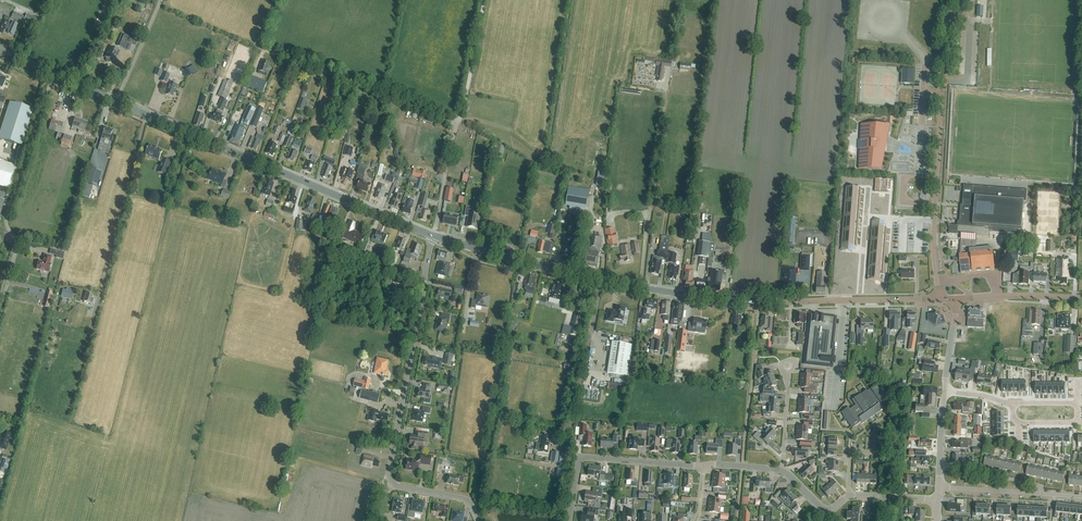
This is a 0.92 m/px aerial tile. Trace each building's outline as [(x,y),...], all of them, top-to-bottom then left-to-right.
[(13,12),(11,18),(35,28),(39,19),(27,14),(25,17),(13,12)] [(2,34),(4,30),(5,31),(6,28),(9,29),(7,33),(12,35),(17,24),(13,22),(11,25),(8,24),(10,18),(5,16),(4,19),(2,18),(0,23),(0,33),(2,34)] [(121,34),(117,46),(132,52),(135,46),(130,44),(130,43),(136,45),(137,41),(121,34)] [(119,51),(116,50),(109,47),(105,57),(107,58),(106,59),(106,60),(106,61),(107,61),(109,62),(111,62),(112,61),(113,60),(114,61),(119,51)] [(665,66),(667,67),(671,67),(672,62),(668,61),(657,60),(656,65),(658,66),(657,75),(658,75),(657,81),(662,81),(662,79),(664,80),(665,69),(664,68),(665,66)] [(259,70),(267,74),(271,64),(268,63),(267,61),(265,62),(263,61),(259,70)] [(691,64),(680,63),(680,70),(691,71),(691,64)] [(189,68),(185,70),(188,76),(193,73),(193,74),(198,71),(194,65),(189,68)] [(914,84),(914,70),(902,69),(901,83),(914,84)] [(170,74),(164,72),(161,81),(167,83),(170,74)] [(247,86),(263,93),(267,82),(251,75),(247,86)] [(224,80),(218,96),(226,99),(233,82),(229,80),(228,82),(224,80)] [(166,94),(172,97),(175,90),(176,90),(178,84),(170,81),(167,90),(168,90),(166,94)] [(303,110),(306,100),(301,98),(297,108),(303,110)] [(217,109),(214,116),(212,115),(210,119),(214,121),(215,120),(221,123),(224,117),(221,116),(222,113),(227,101),(222,99),(217,109)] [(0,133),(0,139),(21,146),(32,110),(10,103),(0,133)] [(248,106),(241,122),(248,126),(256,109),(248,106)] [(258,106),(249,126),(255,128),(264,108),(258,106)] [(202,121),(204,115),(197,113),(194,125),(195,125),(195,126),(199,127),(201,121),(202,121)] [(85,131),(87,122),(75,118),(72,127),(79,129),(78,132),(83,134),(84,130),(85,131)] [(64,123),(51,119),(48,129),(61,133),(64,123)] [(233,132),(229,141),(238,145),(243,132),(242,132),(244,128),(247,129),(248,126),(241,122),(239,126),(235,124),(232,132),(233,132)] [(885,152),(888,135),(890,126),(882,125),(877,124),(877,125),(861,124),(860,141),(859,140),(858,149),(860,149),(859,169),(881,170),(885,152)] [(278,135),(280,136),(281,134),(281,135),(282,134),(279,133),(280,128),(281,126),(278,125),(277,127),(276,127),(273,134),(278,135)] [(101,139),(97,149),(100,150),(104,139),(112,142),(114,136),(111,136),(113,130),(108,129),(104,127),(103,133),(101,139)] [(72,137),(57,133),(56,139),(62,141),(60,145),(69,148),(72,137)] [(284,146),(288,148),(293,136),(288,134),(284,146)] [(261,140),(256,138),(253,137),(252,140),(251,140),(248,147),(256,150),(258,145),(259,145),(261,140)] [(276,144),(277,142),(272,140),(271,142),(270,142),(266,153),(272,156),(277,145),(276,144)] [(495,155),(502,157),(504,146),(497,144),(495,155)] [(149,145),(145,154),(159,160),(162,161),(157,172),(166,175),(171,162),(160,157),(163,150),(149,145)] [(306,146),(304,152),(310,155),(313,149),(306,146)] [(344,155),(351,156),(353,148),(346,147),(344,155)] [(295,159),(298,152),(291,149),(288,155),(289,156),(288,159),(293,161),(295,158),(295,159)] [(334,165),(336,161),(328,158),(328,157),(325,156),(323,161),(327,162),(326,165),(325,165),(322,174),(323,175),(323,177),(327,178),(328,174),(330,175),(332,167),(329,166),(330,164),(334,165)] [(8,189),(14,166),(0,162),(0,186),(8,189)] [(304,170),(311,172),(314,164),(308,162),(304,170)] [(367,192),(371,184),(362,181),(364,175),(363,175),(367,165),(360,163),(357,173),(359,173),(355,182),(358,184),(357,188),(367,192)] [(89,167),(84,182),(94,186),(99,170),(89,167)] [(224,189),(228,181),(224,179),(226,175),(212,169),(208,179),(221,185),(220,187),(224,189)] [(414,169),(412,177),(413,177),(419,178),(424,179),(426,171),(421,170),(421,171),(414,169)] [(402,171),(398,170),(392,186),(397,188),(398,185),(399,186),(402,178),(401,178),(403,171),(402,171)] [(349,180),(352,174),(345,171),(341,181),(342,181),(341,184),(346,185),(348,180),(349,180)] [(392,172),(391,176),(387,175),(385,180),(393,183),(396,174),(392,172)] [(603,186),(606,173),(598,172),(596,185),(597,185),(602,186),(603,186)] [(415,188),(421,190),(424,180),(417,179),(411,177),(410,180),(411,183),(416,184),(415,188)] [(270,196),(273,183),(272,182),(272,181),(268,179),(266,185),(265,185),(262,194),(270,196)] [(876,179),(875,191),(890,192),(891,180),(876,179)] [(383,197),(386,189),(384,189),(385,185),(380,183),(379,187),(378,186),(376,193),(377,193),(375,198),(381,200),(382,196),(383,197)] [(846,187),(842,245),(847,246),(847,247),(851,248),(852,246),(857,246),(861,188),(846,187)] [(989,226),(989,228),(990,231),(1019,234),(1019,228),(1022,229),(1024,201),(1026,201),(1027,192),(973,187),(972,194),(965,194),(964,204),(961,204),(960,221),(958,221),(957,225),(984,228),(984,226),(987,226),(989,226)] [(232,192),(223,189),(221,196),(229,199),(232,192)] [(288,200),(287,203),(295,205),(296,204),(297,199),(297,198),(294,197),(296,190),(291,189),(289,199),(288,200)] [(400,203),(404,191),(399,189),(397,195),(395,194),(392,200),(393,200),(391,206),(397,208),(399,202),(400,203)] [(568,191),(565,203),(587,207),(589,195),(568,191)] [(418,208),(417,212),(420,213),(419,217),(421,217),(421,219),(425,221),(427,215),(428,215),(429,211),(424,209),(425,207),(429,194),(423,192),(419,205),(423,206),(422,209),(418,208)] [(311,198),(310,199),(309,199),(306,204),(303,203),(302,207),(304,208),(303,211),(311,214),(315,204),(314,203),(316,200),(311,198)] [(402,212),(410,215),(412,207),(414,201),(405,198),(405,200),(404,201),(404,202),(404,203),(403,205),(404,205),(402,212)] [(274,201),(267,199),(266,205),(272,207),(274,201)] [(336,218),(339,210),(331,206),(331,207),(326,205),(323,214),(327,215),(328,215),(336,218)] [(472,214),(474,207),(466,206),(464,216),(469,216),(467,227),(476,228),(479,215),(472,214)] [(276,214),(266,210),(264,216),(274,219),(276,214)] [(456,225),(458,215),(445,213),(443,223),(456,225)] [(303,222),(303,220),(297,219),(296,229),(302,230),(302,228),(306,228),(307,222),(303,222)] [(361,245),(365,235),(353,230),(356,223),(350,221),(343,238),(361,245)] [(787,221),(785,243),(787,243),(792,243),(793,244),(795,222),(787,221)] [(990,231),(989,228),(989,226),(987,226),(984,226),(984,228),(957,225),(948,225),(949,234),(961,235),(959,254),(961,272),(995,269),(993,247),(976,249),(977,236),(990,237),(990,231)] [(872,227),(868,280),(883,281),(887,228),(882,228),(882,226),(877,226),(877,227),(872,227)] [(613,228),(606,229),(604,229),(607,246),(617,244),(616,240),(617,240),(615,233),(614,233),(613,228)] [(383,245),(387,235),(376,230),(372,240),(376,242),(376,243),(378,244),(378,243),(383,245)] [(599,252),(602,237),(589,234),(586,249),(585,254),(582,266),(587,267),(587,266),(596,268),(599,257),(598,257),(599,252)] [(336,236),(329,235),(328,244),(335,245),(336,236)] [(667,240),(666,240),(667,236),(662,235),(661,239),(659,251),(658,251),(657,257),(666,259),(670,236),(667,236),(667,240)] [(403,250),(406,241),(400,238),(397,248),(403,250)] [(545,240),(544,241),(539,240),(538,246),(539,246),(538,252),(542,253),(542,251),(545,252),(545,253),(549,254),(552,242),(545,240)] [(710,243),(699,242),(697,257),(709,258),(710,243)] [(411,257),(412,254),(418,256),(421,246),(414,243),(411,250),(408,249),(403,262),(409,264),(411,257)] [(630,257),(631,257),(629,245),(621,246),(622,255),(619,256),(621,260),(625,259),(626,262),(630,260),(630,257)] [(727,248),(716,246),(715,255),(726,256),(727,248)] [(56,255),(56,257),(62,259),(64,252),(50,248),(49,253),(56,255)] [(565,248),(561,260),(572,263),(574,256),(571,255),(572,250),(565,248)] [(436,273),(435,274),(438,275),(438,277),(443,279),(444,276),(447,277),(449,269),(449,268),(450,267),(450,264),(448,263),(445,262),(447,252),(439,250),(437,259),(436,260),(438,261),(439,261),(436,273)] [(389,260),(387,266),(391,267),(393,262),(394,262),(397,252),(392,251),(389,260)] [(1008,261),(1018,261),(1019,251),(1009,251),(1008,261)] [(669,279),(676,280),(677,273),(678,273),(679,266),(674,265),(674,263),(675,264),(676,254),(669,253),(667,262),(671,263),(671,265),(670,265),(669,274),(670,275),(669,279)] [(43,262),(39,261),(37,269),(49,272),(51,264),(50,264),(52,256),(45,254),(43,262)] [(809,272),(810,256),(801,255),(800,271),(809,272)] [(1058,277),(1058,281),(1062,281),(1062,284),(1066,284),(1066,278),(1069,278),(1069,260),(1064,260),(1064,259),(1056,259),(1056,277),(1058,277)] [(659,268),(660,268),(661,261),(653,260),(651,270),(652,271),(651,274),(658,275),(659,268)] [(1028,270),(1031,270),(1032,262),(1031,262),(1030,267),(1020,266),(1020,274),(1014,274),(1013,275),(1013,283),(1028,284),(1028,270)] [(1032,262),(1031,270),(1034,270),(1034,274),(1033,282),(1046,283),(1047,274),(1043,274),(1043,266),(1034,266),(1035,263),(1032,262)] [(409,267),(403,265),(400,273),(407,275),(409,267)] [(721,283),(723,271),(711,269),(709,278),(707,278),(707,282),(708,282),(708,290),(720,291),(721,283)] [(784,285),(794,286),(795,269),(790,269),(790,271),(785,271),(784,285)] [(901,278),(914,278),(915,270),(901,269),(901,278)] [(693,288),(694,280),(692,280),(693,271),(685,270),(683,280),(685,281),(684,287),(693,288)] [(825,293),(825,272),(817,272),(816,293),(825,293)] [(525,280),(524,285),(525,286),(525,289),(527,290),(526,293),(534,295),(537,284),(534,284),(536,278),(532,277),(533,275),(528,274),(527,281),(525,280)] [(700,288),(701,289),(703,289),(704,288),(704,289),(705,281),(700,280),(701,278),(698,278),(698,280),(697,280),(696,287),(700,288)] [(562,291),(564,284),(554,281),(552,288),(551,288),(548,297),(549,297),(548,302),(558,304),(559,300),(561,300),(563,291),(562,291)] [(395,284),(393,292),(405,295),(405,293),(411,295),(412,290),(410,290),(411,288),(395,284)] [(463,288),(455,286),(454,294),(462,296),(463,288)] [(62,288),(60,295),(67,297),(69,290),(62,288)] [(450,300),(452,291),(442,289),(442,290),(439,290),(438,295),(440,296),(440,297),(446,298),(445,299),(450,300)] [(47,295),(43,307),(49,308),(53,292),(48,290),(47,295)] [(93,304),(94,299),(92,298),(93,295),(86,293),(84,302),(93,304)] [(488,302),(489,296),(478,294),(477,300),(472,299),(471,308),(476,309),(476,305),(482,306),(482,307),(488,308),(488,302)] [(656,309),(657,300),(646,298),(645,307),(656,309)] [(663,303),(662,315),(663,315),(663,319),(664,321),(668,321),(668,316),(669,316),(670,303),(663,303)] [(673,303),(671,325),(679,326),(679,320),(680,316),(681,305),(681,304),(673,303)] [(626,310),(625,309),(625,308),(617,307),(616,311),(608,310),(606,321),(613,322),(622,323),(624,315),(625,315),(627,314),(627,313),(627,311),(626,310)] [(983,328),(984,315),(983,315),(983,309),(982,308),(980,307),(979,309),(971,309),(969,310),(968,318),(969,318),(968,327),(983,328)] [(1023,329),(1022,336),(1023,336),(1033,337),(1033,331),(1032,331),(1032,325),(1040,325),(1041,311),(1033,310),(1028,309),(1027,320),(1024,320),(1023,320),(1023,323),(1023,329)] [(889,312),(889,320),(890,320),(890,330),(898,331),(898,320),(899,320),(899,313),(889,312)] [(928,314),(928,321),(935,326),(946,323),(944,316),(938,312),(936,314),(928,314)] [(436,330),(445,331),(446,324),(449,324),(450,315),(441,313),(440,318),(438,318),(436,330)] [(575,313),(570,334),(577,336),(582,314),(575,313)] [(741,321),(742,316),(738,316),(738,314),(734,313),(733,319),(732,319),(731,325),(739,326),(740,321),(741,321)] [(912,328),(912,325),(912,323),(915,323),(915,313),(907,313),(907,319),(908,319),(908,328),(912,328)] [(803,324),(803,314),(795,314),(795,324),(798,324),(798,327),(802,327),(802,324),(803,324)] [(831,367),(836,317),(824,315),(818,315),(817,315),(817,314),(812,314),(810,314),(804,364),(831,367)] [(1055,328),(1061,328),(1070,329),(1071,320),(1070,320),(1070,315),(1062,314),(1058,314),(1058,319),(1055,319),(1055,328)] [(771,331),(772,319),(768,318),(768,317),(762,316),(762,323),(761,322),(761,328),(767,328),(767,331),(771,331)] [(706,329),(707,321),(699,320),(699,319),(694,318),(693,323),(689,323),(688,332),(695,333),(696,328),(706,329)] [(863,344),(863,334),(864,334),(864,329),(873,329),(873,320),(865,320),(865,319),(861,319),(861,326),(857,326),(857,334),(857,344),(863,344)] [(684,351),(687,331),(680,330),(677,351),(684,351)] [(559,339),(566,341),(567,335),(559,333),(556,344),(558,345),(559,339)] [(914,350),(917,334),(911,333),(908,349),(914,350)] [(1076,336),(1065,335),(1064,352),(1076,353),(1076,336)] [(660,341),(655,340),(651,340),(650,351),(653,351),(659,352),(660,341)] [(936,342),(928,340),(927,348),(936,349),(936,348),(939,349),(940,343),(936,342)] [(632,345),(612,342),(607,373),(627,376),(632,345)] [(1042,355),(1042,344),(1034,343),(1034,354),(1040,354),(1042,355)] [(447,353),(445,361),(447,361),(446,364),(450,365),(452,358),(453,358),(454,354),(447,353)] [(441,369),(442,359),(431,357),(431,358),(426,357),(425,365),(430,366),(430,367),(430,368),(433,368),(434,368),(441,369)] [(388,360),(377,358),(374,373),(386,375),(387,375),(388,372),(387,371),(386,370),(386,367),(387,367),(388,361),(388,360)] [(1031,364),(1031,360),(1026,360),(1026,367),(1037,369),(1037,365),(1031,364)] [(934,362),(931,362),(924,361),(924,364),(922,363),(921,372),(928,373),(928,372),(937,373),(938,366),(934,365),(934,362)] [(565,363),(563,369),(567,370),(576,372),(577,365),(568,364),(565,363)] [(759,379),(763,377),(765,383),(775,379),(771,371),(764,373),(762,367),(756,370),(759,379)] [(974,376),(976,368),(971,367),(971,369),(964,368),(964,372),(962,382),(969,383),(970,376),(974,376)] [(810,369),(810,375),(801,374),(801,381),(811,382),(812,378),(817,379),(817,375),(820,375),(820,370),(810,369)] [(962,382),(964,372),(957,370),(955,381),(962,382)] [(984,386),(986,375),(981,374),(982,372),(980,372),(978,384),(984,386)] [(984,386),(991,387),(993,376),(986,375),(984,386)] [(354,379),(353,386),(369,389),(371,379),(364,378),(364,381),(354,379)] [(772,389),(772,387),(777,385),(775,379),(765,383),(766,387),(764,388),(763,394),(773,394),(773,389),(772,389)] [(811,387),(811,382),(801,381),(800,388),(804,388),(804,392),(816,393),(817,387),(811,387)] [(626,392),(627,385),(608,382),(607,388),(626,392)] [(418,396),(429,399),(430,391),(429,391),(431,385),(424,383),(422,390),(419,389),(418,396)] [(437,384),(437,388),(443,390),(443,392),(449,393),(450,387),(444,386),(437,384)] [(882,409),(879,404),(886,399),(876,385),(870,389),(867,391),(866,390),(859,395),(852,400),(855,405),(850,409),(848,407),(841,412),(852,428),(855,426),(854,424),(858,421),(860,420),(862,423),(882,409)] [(924,406),(926,407),(936,407),(937,388),(924,387),(923,396),(921,396),(921,399),(920,405),(915,405),(915,411),(924,412),(924,406)] [(359,398),(378,403),(380,395),(362,390),(359,398)] [(1062,406),(1064,399),(1044,394),(1043,402),(1062,406)] [(768,406),(778,407),(779,401),(771,400),(771,396),(760,395),(760,402),(769,402),(768,406)] [(799,406),(809,407),(810,400),(818,401),(818,396),(809,395),(809,400),(799,399),(799,406)] [(955,403),(954,410),(963,410),(963,412),(969,413),(969,408),(968,408),(967,408),(968,404),(955,403)] [(778,414),(778,407),(768,406),(768,410),(763,410),(763,417),(770,417),(771,413),(778,414)] [(809,411),(809,407),(799,406),(798,413),(809,413),(808,415),(805,414),(804,419),(813,420),(813,415),(811,415),(811,411),(809,411)] [(412,420),(423,422),(424,413),(430,414),(431,409),(422,407),(422,411),(414,410),(412,420)] [(388,413),(378,411),(378,410),(370,408),(367,420),(376,422),(377,419),(383,420),(383,419),(388,420),(389,415),(388,415),(388,413)] [(981,417),(973,416),(973,425),(981,425),(981,417)] [(955,425),(962,426),(962,420),(967,420),(967,417),(962,417),(955,417),(955,425)] [(797,426),(797,433),(807,434),(808,430),(810,430),(811,427),(812,427),(813,422),(804,421),(804,427),(797,426)] [(583,446),(591,447),(592,434),(586,434),(587,425),(580,425),(579,436),(583,436),(583,446)] [(764,433),(772,439),(776,434),(765,425),(763,428),(766,430),(764,433)] [(967,426),(962,426),(955,425),(955,436),(961,436),(961,429),(967,429),(967,426)] [(973,434),(973,438),(981,439),(981,433),(982,427),(979,427),(979,431),(978,431),(978,434),(973,434)] [(2,431),(1,437),(0,437),(0,448),(6,450),(11,433),(2,431)] [(412,444),(411,449),(417,449),(417,445),(423,446),(423,443),(427,443),(429,433),(416,431),(415,435),(411,435),(410,440),(409,440),(409,443),(410,443),(410,444),(412,444)] [(768,444),(772,439),(764,433),(762,436),(757,432),(753,437),(759,442),(762,439),(768,444)] [(797,433),(796,440),(800,440),(799,446),(801,446),(811,447),(811,442),(807,442),(807,441),(807,434),(797,433)] [(547,435),(543,434),(542,437),(541,436),(540,444),(537,443),(535,450),(538,451),(538,452),(548,453),(550,442),(546,441),(547,435)] [(601,447),(613,448),(613,444),(618,444),(618,436),(614,435),(613,439),(601,439),(601,447)] [(700,446),(701,436),(695,436),(695,440),(697,441),(697,443),(689,442),(689,447),(690,447),(689,454),(696,455),(697,446),(700,446)] [(637,446),(644,447),(644,440),(638,439),(638,438),(630,437),(629,449),(637,450),(637,446)] [(648,446),(651,447),(652,447),(651,451),(657,452),(658,447),(659,447),(659,439),(649,438),(648,446)] [(931,447),(932,441),(929,441),(929,439),(920,439),(920,438),(915,438),(915,440),(919,440),(919,447),(923,447),(924,448),(925,448),(926,447),(931,447)] [(680,441),(672,441),(672,440),(667,439),(666,448),(672,449),(672,453),(679,453),(680,441)] [(711,453),(717,454),(718,446),(722,446),(723,440),(716,439),(715,444),(707,444),(706,454),(711,454),(711,453)] [(734,445),(729,445),(728,455),(736,456),(737,447),(741,447),(741,439),(735,439),(734,445)] [(961,441),(953,441),(953,447),(968,448),(969,440),(961,440),(961,441)] [(795,449),(795,456),(802,457),(802,458),(807,459),(807,451),(810,451),(811,447),(801,446),(801,450),(795,449)] [(427,464),(430,465),(431,456),(421,455),(420,458),(416,461),(412,460),(412,461),(407,460),(406,468),(411,469),(411,470),(417,471),(418,465),(422,463),(427,463),(427,464)] [(970,463),(970,459),(967,459),(962,459),(962,458),(961,458),(961,455),(953,455),(953,464),(962,464),(962,463),(970,463)] [(991,466),(993,457),(993,456),(990,455),(990,457),(986,456),(984,465),(991,466)] [(378,466),(379,462),(377,462),(377,460),(374,460),(374,458),(364,456),(362,465),(372,467),(372,465),(378,466)] [(922,456),(916,456),(916,459),(911,458),(911,468),(916,468),(916,464),(922,464),(922,465),(930,465),(930,457),(922,457),(922,456)] [(997,458),(993,457),(991,466),(998,468),(1000,459),(1001,458),(997,457),(997,458)] [(1000,459),(998,468),(1005,470),(1007,460),(1008,459),(1005,458),(1004,460),(1000,459)] [(455,462),(439,459),(438,464),(454,468),(455,462)] [(1011,461),(1007,460),(1005,470),(1013,471),(1015,462),(1015,461),(1012,460),(1011,461)] [(1015,462),(1013,471),(1020,473),(1022,464),(1022,462),(1019,462),(1019,463),(1015,462)] [(811,474),(814,470),(808,464),(800,473),(805,478),(810,473),(811,474)] [(1033,476),(1035,467),(1036,465),(1033,465),(1032,466),(1028,465),(1026,474),(1033,476)] [(594,467),(589,467),(588,475),(597,477),(597,478),(599,479),(599,480),(604,481),(605,473),(601,472),(601,467),(594,466),(594,467)] [(1040,468),(1035,467),(1033,476),(1041,477),(1043,468),(1043,467),(1040,466),(1040,468)] [(1047,469),(1043,468),(1041,477),(1048,479),(1050,470),(1050,468),(1047,468),(1047,469)] [(1054,471),(1050,470),(1048,479),(1055,481),(1057,471),(1057,470),(1054,469),(1054,471)] [(631,486),(637,487),(638,480),(634,479),(634,471),(627,471),(627,480),(631,481),(631,486)] [(713,481),(724,482),(725,478),(729,478),(730,472),(721,471),(721,475),(713,474),(713,481)] [(1061,472),(1057,471),(1055,481),(1062,482),(1064,473),(1065,472),(1061,471),(1061,472)] [(651,487),(652,483),(653,483),(654,483),(654,481),(653,480),(652,480),(652,473),(645,472),(644,486),(651,487)] [(286,473),(284,480),(291,482),(292,475),(286,473)] [(659,482),(663,482),(663,484),(672,485),(671,486),(678,487),(679,478),(673,477),(673,474),(664,474),(664,475),(659,474),(659,482)] [(459,475),(459,477),(448,475),(446,483),(451,484),(451,485),(453,485),(454,485),(458,486),(459,482),(463,483),(464,476),(459,475)] [(691,488),(692,478),(691,478),(691,476),(685,475),(685,477),(684,477),(684,488),(691,488)] [(905,475),(904,483),(909,484),(909,483),(914,483),(914,484),(928,485),(929,485),(930,478),(915,477),(915,476),(905,475)] [(758,488),(762,488),(763,478),(756,478),(756,485),(752,485),(751,492),(758,493),(758,488)] [(827,485),(835,494),(837,492),(836,490),(839,488),(831,478),(829,480),(831,482),(827,485)] [(712,487),(719,488),(719,493),(727,494),(728,487),(724,486),(724,482),(713,481),(712,487)] [(832,496),(835,494),(827,485),(823,489),(821,486),(819,488),(828,497),(831,494),(832,496)] [(593,488),(592,493),(586,492),(585,497),(584,497),(584,499),(585,500),(584,501),(596,503),(597,497),(601,497),(602,489),(593,488)] [(785,501),(792,494),(788,489),(781,496),(785,501)] [(781,493),(778,490),(772,495),(775,498),(781,493)] [(799,508),(796,505),(797,504),(794,501),(797,499),(792,494),(785,501),(783,503),(788,508),(789,507),(791,509),(794,512),(799,508)] [(392,512),(401,513),(403,501),(394,499),(392,512)] [(709,505),(720,507),(721,500),(710,499),(709,505)] [(948,503),(948,511),(961,512),(961,508),(964,508),(965,500),(957,499),(957,504),(948,503)] [(424,508),(425,502),(419,501),(419,502),(414,501),(412,509),(409,509),(407,517),(414,518),(415,514),(422,515),(423,507),(424,508)] [(445,510),(446,506),(435,503),(433,511),(441,513),(441,517),(447,518),(448,510),(445,510)] [(1055,512),(1055,517),(1057,517),(1058,512),(1062,513),(1063,513),(1064,505),(1057,504),(1056,512),(1055,512)] [(719,514),(720,507),(709,505),(708,512),(719,514)] [(973,510),(973,516),(976,516),(976,514),(983,515),(984,505),(977,505),(976,510),(973,510)] [(984,505),(983,515),(990,515),(989,517),(993,517),(993,511),(990,511),(990,505),(984,505)] [(1062,513),(1061,518),(1064,518),(1064,513),(1069,514),(1070,514),(1071,505),(1064,505),(1063,513),(1062,513)] [(1069,514),(1068,518),(1071,519),(1071,514),(1076,514),(1077,515),(1078,506),(1071,505),(1070,514),(1069,514)] [(1004,506),(1004,516),(1010,516),(1010,518),(1014,518),(1014,512),(1011,511),(1011,507),(1004,506)] [(1014,512),(1014,518),(1017,518),(1018,517),(1024,517),(1025,507),(1018,507),(1018,512),(1014,512)] [(862,513),(860,513),(860,508),(852,508),(852,512),(847,512),(846,520),(850,520),(862,520),(862,513)] [(924,511),(917,511),(917,508),(909,508),(909,515),(916,515),(915,520),(924,520),(924,511)] [(1041,508),(1040,518),(1047,518),(1047,520),(1050,520),(1051,514),(1047,513),(1048,509),(1041,508)] [(582,513),(581,520),(593,520),(594,515),(598,516),(599,511),(588,509),(587,514),(582,513)] [(627,518),(632,518),(632,510),(625,509),(625,514),(619,514),(619,520),(627,520),(627,518)] [(467,520),(463,519),(464,513),(458,511),(457,511),(453,510),(452,514),(453,515),(452,520),(467,520)] [(639,520),(651,520),(651,512),(643,512),(643,515),(639,515),(639,520)]
